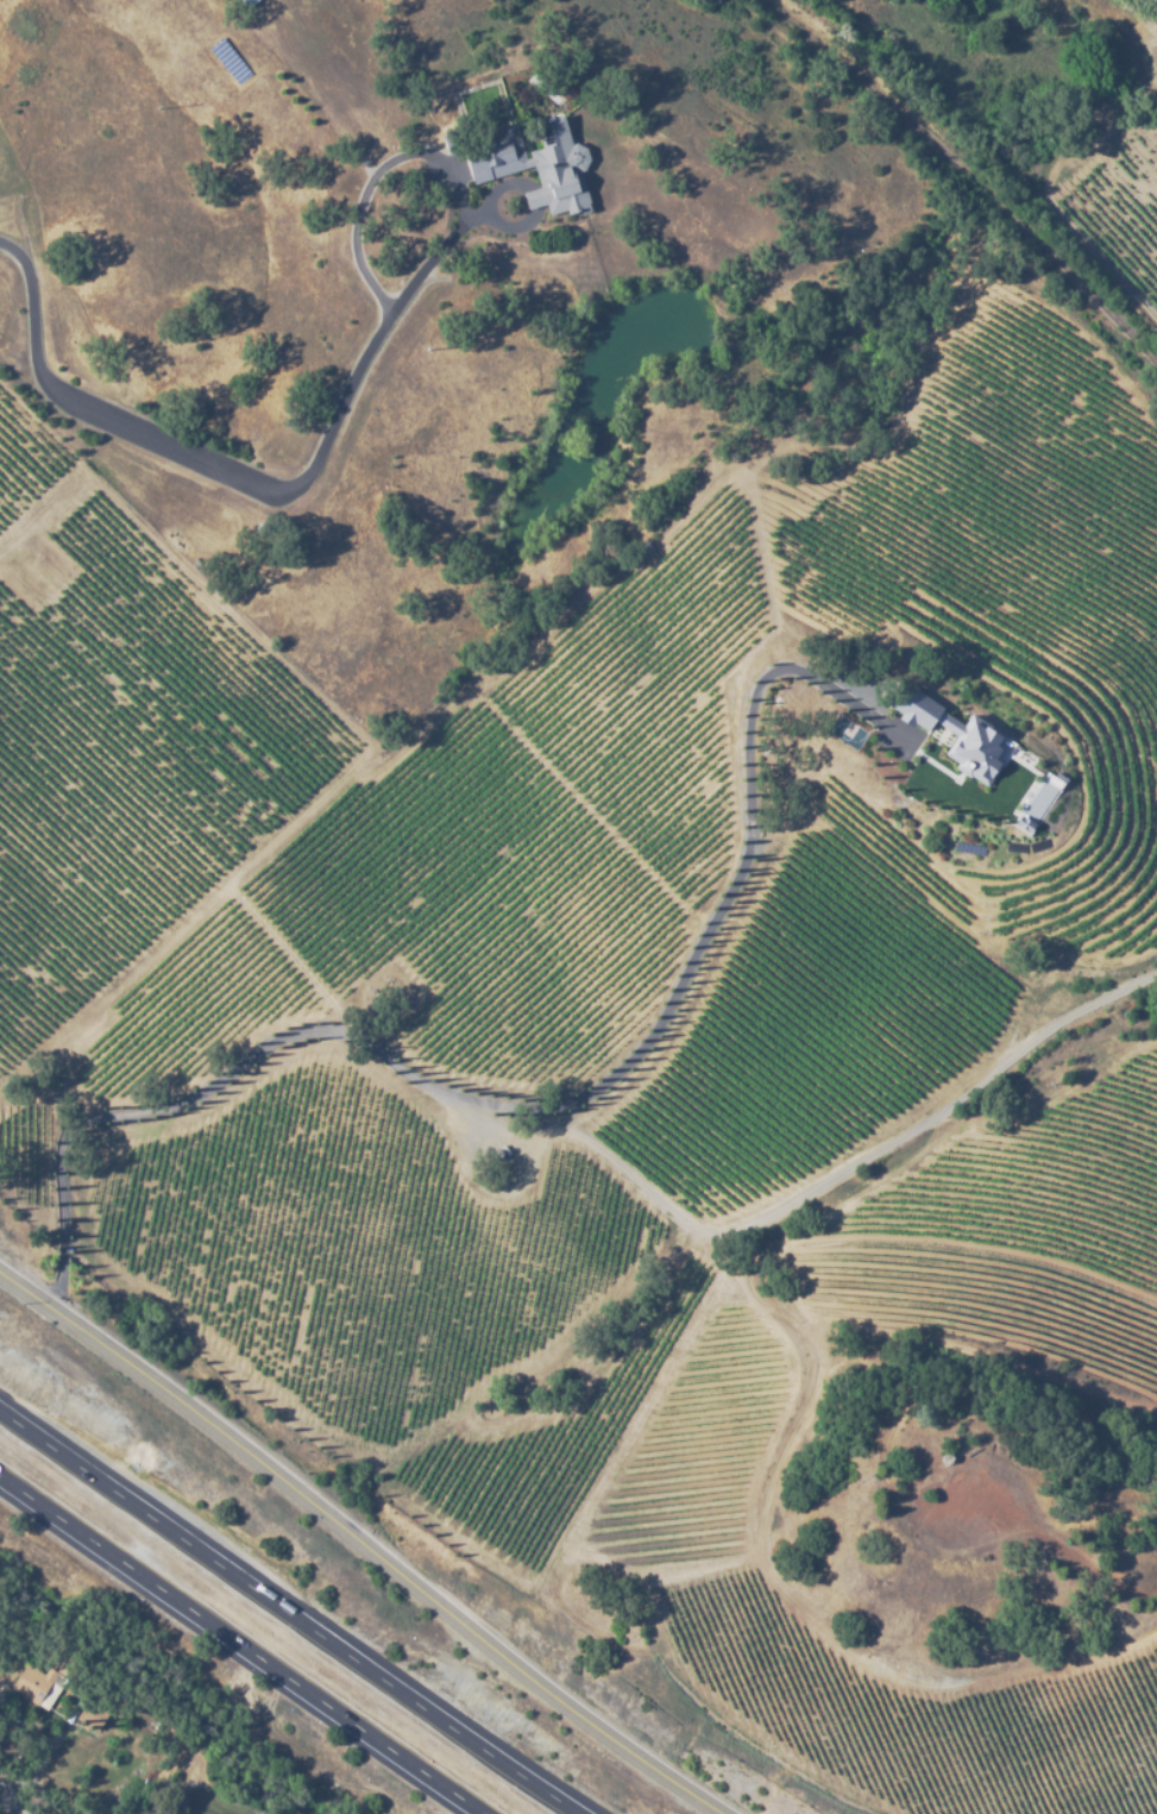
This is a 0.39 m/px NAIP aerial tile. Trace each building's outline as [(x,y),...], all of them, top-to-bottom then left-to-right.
[(244,11),(236,0),(258,0),(244,11)] [(549,216),(546,205),(528,211),(523,193),(540,187),(534,167),(473,184),(464,151),(447,156),(441,134),(460,130),(463,138),(515,121),(527,158),(532,157),(529,151),(542,147),(540,139),(543,138),(540,127),(545,126),(543,121),(564,115),(572,145),(577,144),(586,147),(589,161),(585,170),(580,172),(591,211),(580,214),(579,212),(567,215),(566,211),(549,216)] [(987,787),(955,767),(958,762),(944,754),(956,735),(933,721),(928,732),(888,707),(899,689),(913,697),(917,691),(943,708),(942,711),(962,724),(970,713),(1005,734),(1000,743),(1006,747),(999,758),(1004,761),(987,787)] [(493,1154),(503,1143),(513,1151),(503,1162),(493,1154)] [(38,1706),(11,1688),(27,1663),(45,1675),(50,1667),(57,1671),(70,1651),(89,1664),(76,1684),(67,1677),(49,1705),(42,1700),(38,1706)] [(99,1731),(76,1716),(89,1697),(111,1713),(99,1731)] [(170,1745),(161,1739),(168,1726),(177,1732),(170,1745)]
